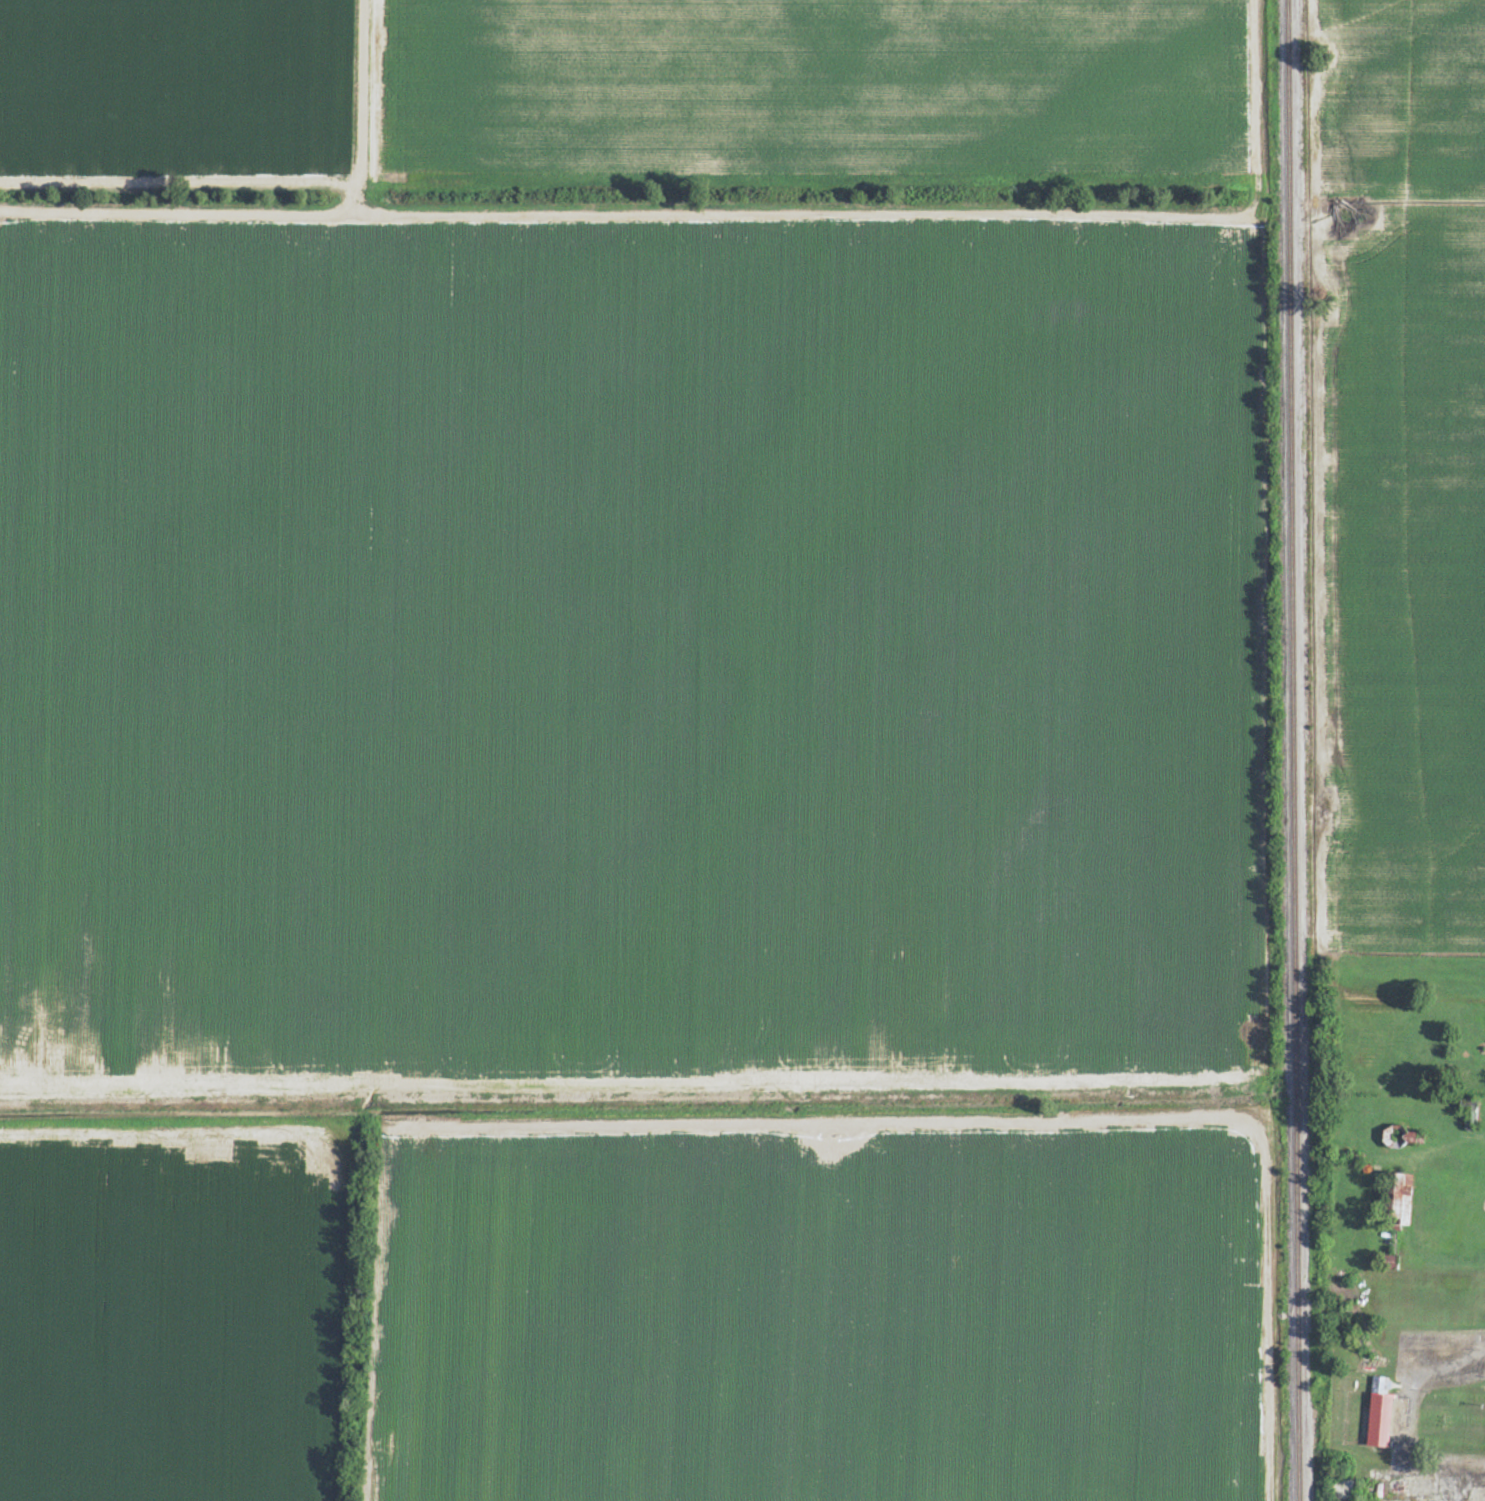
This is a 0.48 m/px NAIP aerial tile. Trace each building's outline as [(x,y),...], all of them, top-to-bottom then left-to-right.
[(1475,1116),(1478,1103),(1460,1100),(1458,1113),(1475,1116)] [(1412,1175),(1390,1174),(1390,1195),(1388,1195),(1387,1218),(1392,1218),(1392,1226),(1410,1227),(1412,1175)] [(1367,1447),(1389,1449),(1392,1396),(1388,1395),(1389,1379),(1371,1378),(1367,1447)]
